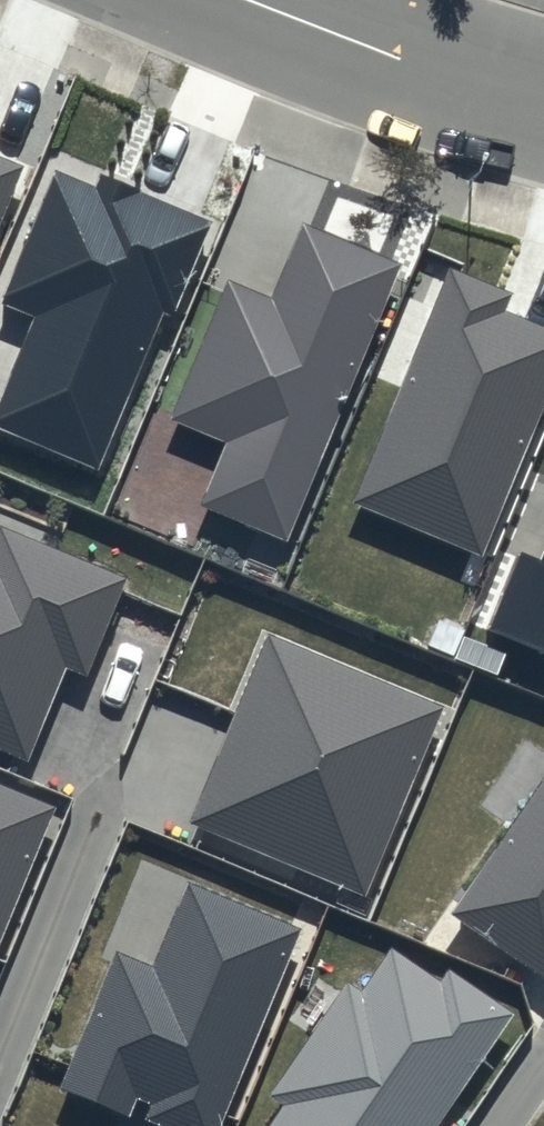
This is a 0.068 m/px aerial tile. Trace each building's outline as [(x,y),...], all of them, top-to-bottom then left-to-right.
[(22,165),(0,156),(0,219),(22,165)] [(57,173),(3,302),(38,316),(0,406),(0,428),(98,469),(162,313),(173,318),(213,221),(101,175),(95,189),(57,173)] [(402,264),(303,223),(272,298),(229,280),(172,421),(228,443),(202,505),(288,540),(402,264)] [(450,268),(354,503),(481,554),(543,400),(543,328),(505,312),(512,293),(450,268)] [(0,524),(0,748),(27,760),(65,668),(86,677),(127,577),(0,524)] [(540,562),(521,555),(490,628),(543,650),(543,552),(540,562)] [(443,705),(270,636),(193,824),(366,894),(443,705)] [(0,784),(0,939),(55,807),(0,784)] [(454,915),(543,978),(543,786),(454,915)] [(187,881),(153,966),(117,952),(62,1087),(129,1114),(136,1097),(149,1103),(142,1122),(153,1125),(221,1125),(301,927),(187,881)] [(449,971),(441,982),(392,949),(361,994),(347,984),(270,1098),(282,1106),(269,1125),(438,1125),(514,1014),(449,971)]
